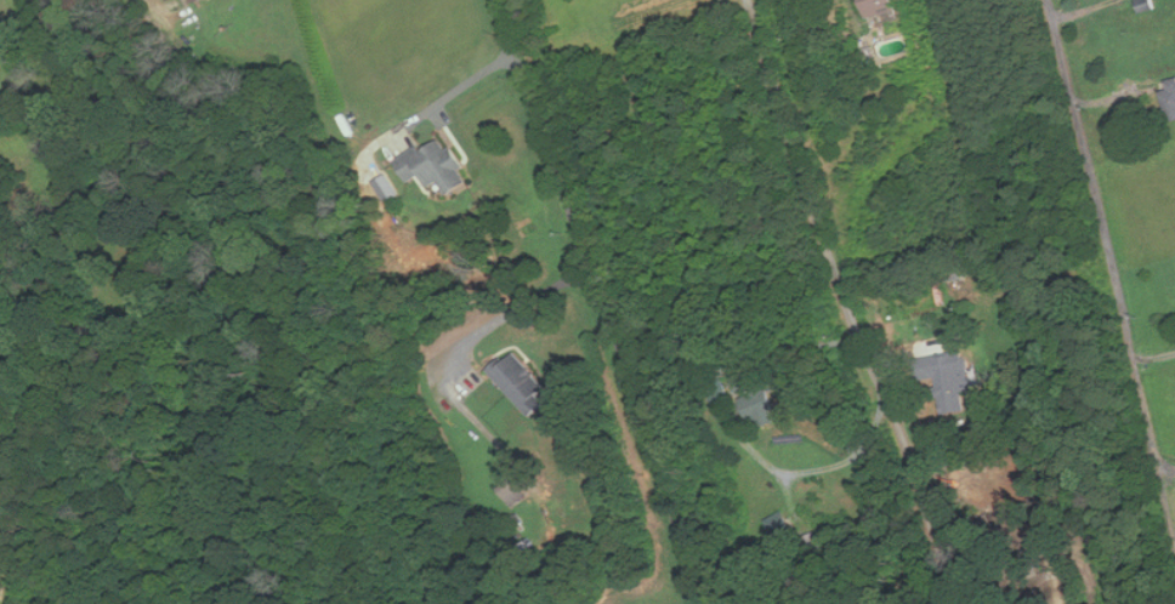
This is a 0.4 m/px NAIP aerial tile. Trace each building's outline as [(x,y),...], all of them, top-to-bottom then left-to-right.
[(898,11),(895,0),(862,0),(867,19),(898,11)] [(1152,0),(1135,0),(1140,13),(1155,9),(1152,0)] [(1167,90),(1162,92),(1169,121),(1174,120),(1174,78),(1165,80),(1167,90)] [(468,183),(461,170),(465,168),(452,146),(446,150),(440,139),(420,151),(418,147),(395,161),(408,182),(422,174),(429,187),(439,181),(447,195),(468,183)] [(918,357),(921,380),(937,378),(942,414),(966,411),(963,392),(971,391),(966,351),(918,357)] [(487,370),(531,416),(546,403),(538,395),(547,387),(514,352),(505,361),(501,357),(487,370)] [(761,415),(776,411),(769,390),(742,399),(750,425),(763,420),(761,415)] [(529,494),(514,475),(497,488),(512,507),(529,494)] [(794,532),(783,511),(765,522),(777,542),(794,532)]
